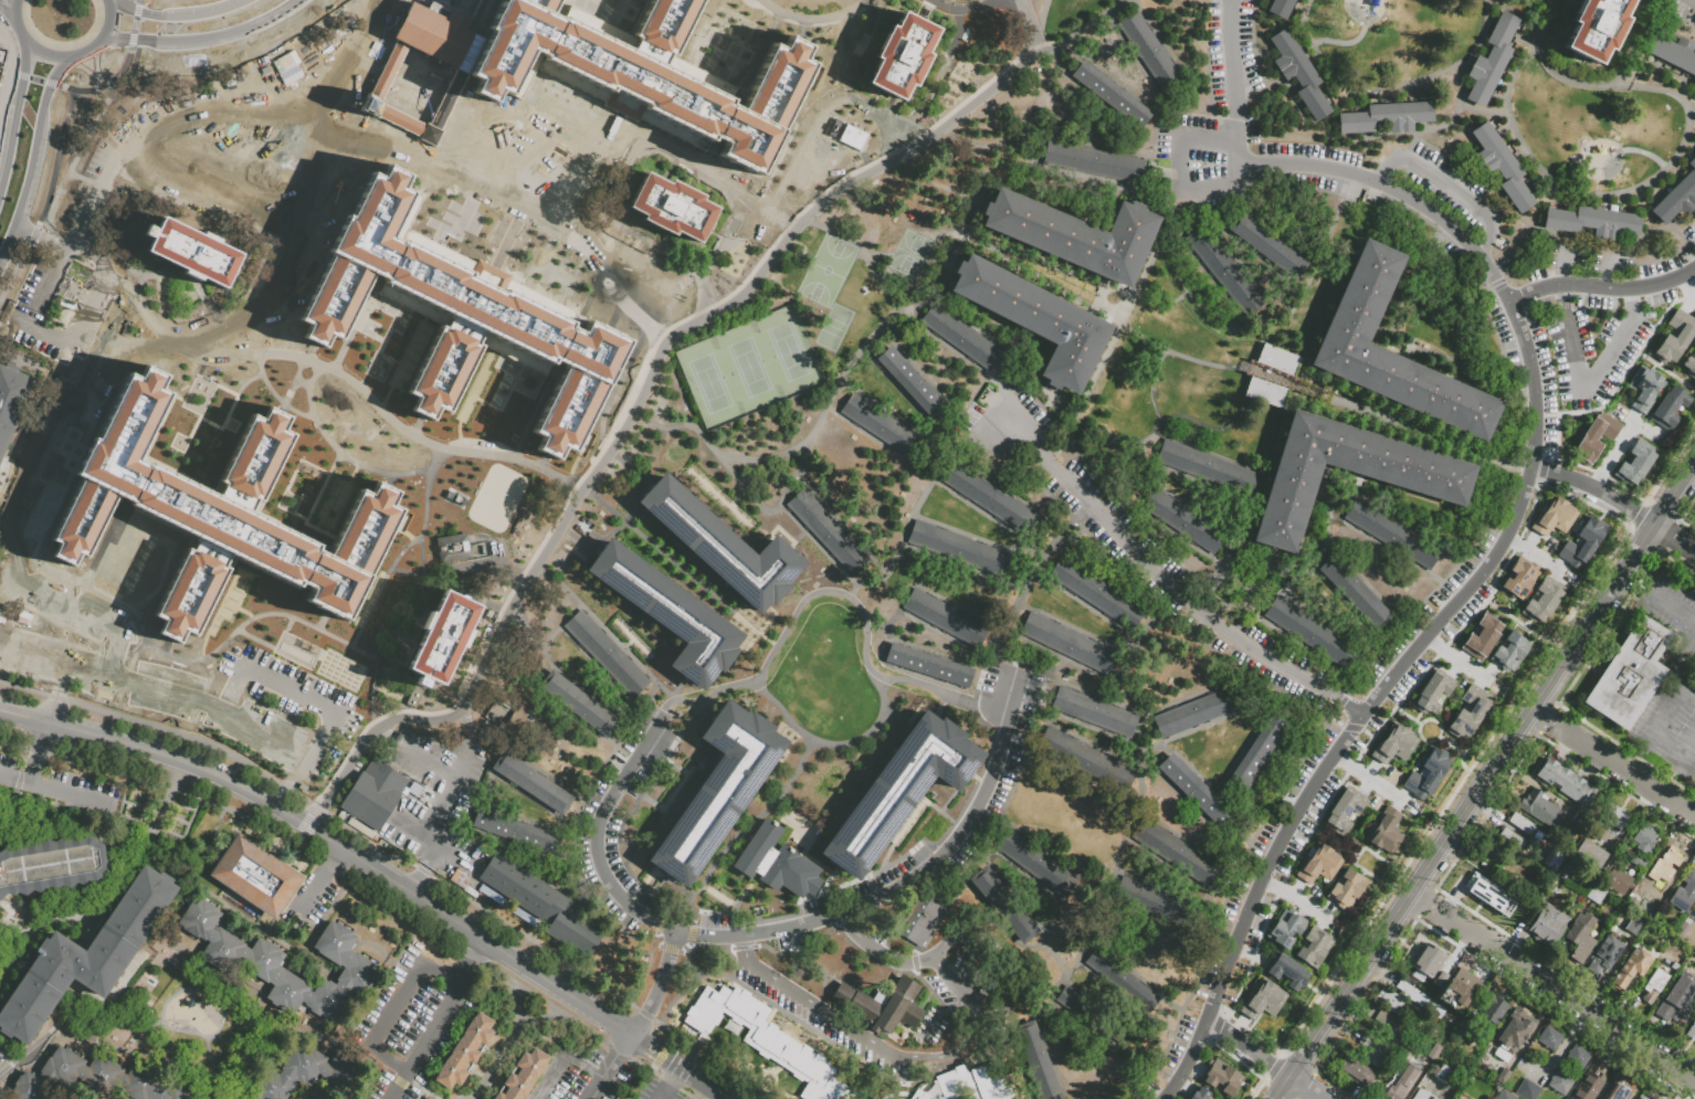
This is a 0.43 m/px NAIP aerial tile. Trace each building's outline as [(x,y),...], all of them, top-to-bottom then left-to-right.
[(484,81),(477,93),(494,102),(501,87),(510,93),(533,45),(539,47),(547,52),(544,57),(710,139),(713,135),(725,141),(718,156),(759,176),(813,65),(801,60),(807,47),(790,40),(783,52),(773,47),(740,114),(728,107),(730,103),(661,68),(667,54),(673,56),(700,0),(647,0),(628,40),(631,41),(630,43),(560,9),(558,13),(556,12),(552,11),(558,0),(509,0),(498,22),(473,75),(484,81)] [(1266,11),(1272,0),(1294,0),(1284,20),(1277,17),(1266,11)] [(1570,22),(1580,0),(1631,0),(1622,18),(1626,19),(1610,53),(1607,51),(1600,64),(1564,47),(1575,24),(1570,22)] [(1138,10),(1183,77),(1164,91),(1118,24),(1138,10)] [(875,60),(872,59),(888,25),(892,28),(899,11),(936,29),(924,54),(928,56),(912,88),(907,86),(899,102),(864,84),(875,60)] [(1481,110),(1463,101),(1472,82),(1464,77),(1474,57),(1483,62),(1489,47),(1483,44),(1498,12),(1517,21),(1504,49),(1509,52),(1481,110)] [(1283,29),(1320,84),(1315,87),(1330,112),(1327,114),(1314,123),(1294,93),(1299,89),(1291,77),(1284,82),(1271,63),(1278,57),(1266,40),(1278,32),(1283,29)] [(1678,38),(1694,45),(1694,51),(1694,53),(1694,54),(1694,76),(1647,52),(1640,49),(1649,31),(1675,44),(1678,38)] [(317,50),(298,58),(304,72),(323,64),(317,50)] [(1084,61),(1154,115),(1141,130),(1072,76),(1084,61)] [(1371,126),(1372,134),(1336,136),(1335,118),(1335,115),(1365,114),(1364,106),(1429,103),(1429,113),(1430,123),(1409,124),(1409,133),(1387,134),(1387,125),(1371,126)] [(1485,121),(1522,173),(1516,178),(1534,202),(1528,207),(1517,214),(1497,186),(1503,181),(1494,168),(1486,173),(1473,154),(1480,149),(1468,133),(1476,127),(1485,121)] [(843,124),(836,139),(857,150),(865,135),(843,124)] [(1686,163),(1694,155),(1694,193),(1694,207),(1685,216),(1678,210),(1663,224),(1655,215),(1650,210),(1692,169),(1686,163)] [(302,321),(313,327),(308,337),(320,344),(327,330),(337,335),(371,266),(380,271),(459,309),(449,330),(444,328),(414,387),(425,392),(418,406),(431,413),(438,401),(448,405),(480,342),(474,340),(483,323),(570,366),(536,434),(545,437),(539,448),(559,458),(565,448),(577,455),(634,339),(589,317),(582,330),(577,328),(581,319),(506,282),(504,286),(480,274),(482,270),(407,232),(403,239),(398,236),(394,235),(417,192),(404,186),(410,173),(390,163),(382,179),(376,176),(355,219),(348,215),(329,253),(335,255),(302,321)] [(674,234),(672,239),(640,222),(641,219),(625,211),(644,175),(668,186),(670,182),(702,198),(699,202),(716,210),(698,246),(674,234)] [(997,187),(1107,231),(1119,201),(1138,209),(1160,218),(1133,285),(1106,275),(982,224),(987,213),(997,187)] [(1575,213),(1576,205),(1641,215),(1640,222),(1638,236),(1617,233),(1615,241),(1592,237),(1593,229),(1579,226),(1578,233),(1543,228),(1545,214),(1546,208),(1575,213)] [(161,218),(167,207),(244,244),(228,279),(149,242),(156,229),(147,224),(151,213),(161,218)] [(1245,214),(1309,263),(1297,279),(1232,231),(1245,214)] [(1204,223),(1266,302),(1249,317),(1185,239),(1204,223)] [(1362,235),(1382,244),(1406,254),(1367,341),(1410,359),(1502,400),(1492,423),(1484,441),(1330,374),(1306,364),(1310,355),(1362,235)] [(949,289),(959,272),(969,252),(1091,315),(1112,326),(1077,393),(1057,382),(1040,373),(1055,345),(949,289)] [(935,303),(1003,352),(990,371),(920,320),(935,303)] [(1678,311),(1694,323),(1694,334),(1675,364),(1670,361),(1666,367),(1653,358),(1668,337),(1675,341),(1680,335),(1668,326),(1678,311)] [(1261,344),(1297,358),(1289,377),(1254,361),(1261,344)] [(892,345),(943,402),(927,415),(876,359),(892,345)] [(1693,360),(1694,357),(1694,379),(1685,373),(1688,369),(1682,364),(1687,357),(1693,360)] [(34,377),(0,460),(0,362),(34,377)] [(54,539),(84,477),(75,474),(84,456),(93,437),(98,440),(131,371),(140,376),(147,362),(157,368),(170,374),(165,385),(172,390),(138,459),(144,462),(149,465),(151,459),(218,492),(221,486),(213,483),(250,408),(259,412),(264,401),(283,410),(296,416),(292,426),(299,431),(263,504),(255,500),(250,512),(320,547),(318,550),(328,554),(360,489),(371,495),(377,483),(399,493),(391,508),(400,511),(346,622),(308,603),(314,590),(302,584),(298,590),(230,556),(222,571),(225,572),(194,637),(186,633),(179,647),(156,636),(160,625),(151,621),(186,551),(191,554),(199,539),(133,507),(135,503),(124,497),(116,494),(86,554),(54,539)] [(1629,389),(1642,368),(1650,373),(1652,371),(1656,374),(1656,376),(1668,383),(1663,391),(1661,390),(1653,402),(1654,403),(1645,418),(1631,408),(1639,397),(1629,389)] [(1250,377),(1286,390),(1281,409),(1243,395),(1250,377)] [(1692,402),(1685,410),(1680,406),(1673,415),(1680,419),(1671,435),(1650,421),(1666,395),(1668,397),(1674,388),(1680,391),(1681,389),(1686,392),(1684,397),(1692,402)] [(840,412),(853,392),(925,440),(912,459),(840,412)] [(1251,541),(1292,409),(1316,415),(1475,465),(1468,488),(1462,507),(1360,476),(1328,466),(1322,464),(1310,499),(1293,554),(1272,548),(1255,542),(1251,541)] [(1602,436),(1601,435),(1597,443),(1603,447),(1589,469),(1577,461),(1579,456),(1575,453),(1598,416),(1600,418),(1602,415),(1623,429),(1613,444),(1602,436)] [(1165,438),(1259,473),(1250,496),(1156,462),(1165,438)] [(1629,468),(1634,459),(1629,455),(1641,441),(1660,454),(1642,480),(1640,480),(1635,487),(1630,484),(1628,486),(1614,477),(1623,464),(1629,468)] [(956,461),(1038,516),(1023,537),(941,482),(956,461)] [(640,505),(760,614),(766,607),(803,567),(786,551),(775,541),(758,559),(666,476),(653,489),(640,505)] [(804,488),(877,562),(856,582),(785,507),(804,488)] [(1156,488),(1228,535),(1214,554),(1143,507),(1156,488)] [(1354,496),(1441,549),(1428,570),(1340,517),(1354,496)] [(1550,504),(1554,497),(1567,505),(1568,504),(1573,507),(1572,509),(1580,516),(1566,536),(1552,528),(1546,540),(1530,530),(1541,516),(1544,516),(1552,505),(1550,504)] [(1568,542),(1581,550),(1586,542),(1579,538),(1588,522),(1585,520),(1587,518),(1597,524),(1598,521),(1609,529),(1583,568),(1582,567),(1578,572),(1569,567),(1570,564),(1559,558),(1568,542)] [(907,542),(916,519),(1011,552),(1003,575),(907,542)] [(470,556),(465,532),(433,538),(438,563),(470,556)] [(591,575),(602,559),(611,545),(740,637),(736,643),(708,687),(688,673),(672,662),(686,643),(591,575)] [(1338,558),(1392,614),(1377,630),(1323,572),(1338,558)] [(1520,559),(1543,573),(1523,602),(1501,588),(1520,559)] [(1067,563),(1145,614),(1134,631),(1056,580),(1067,563)] [(1546,579),(1564,590),(1541,624),(1525,612),(1546,579)] [(471,622),(475,624),(467,640),(464,638),(445,679),(434,674),(431,681),(418,675),(421,668),(411,663),(429,624),(424,622),(432,604),(436,606),(448,583),(482,599),(471,622)] [(914,587),(992,626),(980,651),(902,611),(914,587)] [(1264,616),(1277,595),(1358,649),(1345,669),(1264,616)] [(581,609),(650,680),(629,699),(561,627),(581,609)] [(1031,611),(1122,655),(1113,675),(1021,631),(1031,611)] [(1665,669),(1624,731),(1580,701),(1639,613),(1671,634),(1652,661),(1665,669)] [(1487,614),(1506,626),(1482,664),(1463,651),(1487,614)] [(1513,632),(1533,645),(1513,675),(1494,662),(1513,632)] [(45,645),(21,639),(16,659),(40,665),(45,645)] [(891,642),(973,668),(967,688),(884,661),(891,642)] [(556,670),(620,721),(607,738),(543,688),(556,670)] [(1438,672),(1456,684),(1435,716),(1428,710),(1424,716),(1413,708),(1438,672)] [(1060,686),(1139,717),(1130,739),(1052,708),(1060,686)] [(1154,717),(1232,686),(1240,706),(1160,737),(1154,717)] [(1472,686),(1494,700),(1465,744),(1443,730),(1472,686)] [(220,711),(295,752),(307,730),(232,689),(220,711)] [(730,702),(779,735),(789,741),(691,885),(672,873),(651,858),(720,757),(701,742),(717,720),(730,702)] [(817,845),(919,705),(935,717),(981,751),(967,771),(954,792),(933,775),(863,878),(841,862),(817,845)] [(1230,781),(1273,712),(1289,723),(1246,791),(1230,781)] [(1050,720),(1134,765),(1117,794),(1033,748),(1050,720)] [(1396,723),(1420,740),(1397,775),(1372,759),(1396,723)] [(1431,748),(1454,763),(1426,805),(1403,790),(1431,748)] [(1172,753),(1236,816),(1222,831),(1158,768),(1172,753)] [(337,807),(371,755),(376,759),(412,783),(378,834),(337,807)] [(571,797),(559,817),(495,776),(508,757),(571,797)] [(1548,760),(1598,793),(1587,811),(1536,779),(1548,760)] [(1349,790),(1368,802),(1344,839),(1325,826),(1349,790)] [(1534,790),(1544,796),(1541,800),(1556,809),(1556,807),(1561,811),(1549,829),(1517,810),(1523,801),(1526,803),(1534,790)] [(1632,817),(1621,834),(1600,821),(1611,803),(1632,817)] [(472,831),(480,806),(560,834),(552,858),(472,831)] [(1388,807),(1414,825),(1391,859),(1366,842),(1388,807)] [(1580,812),(1592,820),(1585,832),(1572,824),(1580,812)] [(1515,815),(1537,829),(1530,838),(1507,823),(1509,820),(1512,821),(1515,815)] [(1146,818),(1221,870),(1208,889),(1133,836),(1146,818)] [(733,867),(754,836),(765,820),(782,829),(778,837),(773,843),(778,845),(821,873),(817,879),(824,884),(814,898),(808,895),(802,902),(780,888),(777,895),(758,884),(750,880),(733,867)] [(1596,825),(1611,835),(1605,844),(1590,835),(1596,825)] [(1638,849),(1631,845),(1643,827),(1660,838),(1646,858),(1636,850),(1638,849)] [(1502,832),(1504,828),(1527,844),(1522,854),(1498,838),(1503,833),(1502,832)] [(8,898),(115,879),(106,829),(1,848),(0,847),(0,919),(8,898)] [(1011,829),(1081,878),(1066,899),(997,850),(1011,829)] [(236,833),(207,881),(271,920),(301,871),(236,833)] [(1501,845),(1488,840),(1482,856),(1495,861),(1501,845)] [(1573,860),(1586,842),(1610,857),(1598,876),(1573,860)] [(1318,844),(1345,862),(1323,895),(1296,877),(1318,844)] [(1657,883),(1647,876),(1666,848),(1672,853),(1673,850),(1683,857),(1673,874),(1675,875),(1668,884),(1660,878),(1657,883)] [(568,910),(606,934),(589,960),(545,933),(550,926),(478,879),(495,853),(572,902),(568,910)] [(1566,859),(1557,874),(1546,866),(1555,853),(1566,859)] [(1643,873),(1631,865),(1635,856),(1647,864),(1643,873)] [(18,1048),(0,1036),(0,998),(45,931),(75,951),(134,865),(170,890),(95,1001),(64,980),(18,1048)] [(1566,866),(1586,878),(1579,889),(1559,877),(1566,866)] [(1040,931),(989,869),(975,881),(1025,943),(1040,931)] [(1510,895),(1497,916),(1459,890),(1472,869),(1510,895)] [(1634,883),(1623,899),(1603,886),(1614,869),(1634,883)] [(1348,870),(1370,886),(1351,915),(1329,900),(1348,870)] [(1674,902),(1694,871),(1694,899),(1687,911),(1674,902)] [(1124,876),(1185,902),(1177,920),(1116,894),(1124,876)] [(1588,898),(1596,887),(1608,895),(1600,906),(1588,898)] [(922,890),(950,908),(925,948),(897,930),(922,890)] [(1652,923),(1646,919),(1649,915),(1642,910),(1645,905),(1639,900),(1644,892),(1664,906),(1652,923)] [(334,920),(358,936),(350,948),(382,969),(364,1000),(354,993),(333,1025),(302,1004),(295,1014),(269,997),(276,986),(239,963),(233,972),(206,953),(212,943),(180,922),(198,895),(227,912),(219,924),(255,948),(262,936),(291,954),(283,966),(314,986),(320,976),(334,984),(343,970),(314,951),(334,920)] [(1517,903),(1530,912),(1520,930),(1506,921),(1517,903)] [(1536,937),(1529,932),(1547,906),(1571,921),(1554,948),(1546,943),(1543,949),(1533,942),(1536,937)] [(1286,909),(1308,924),(1288,953),(1266,939),(1286,909)] [(1576,924),(1575,923),(1579,915),(1585,918),(1586,916),(1598,922),(1587,939),(1597,944),(1582,966),(1570,960),(1577,950),(1565,942),(1576,924)] [(1636,918),(1647,926),(1644,931),(1649,933),(1643,942),(1628,931),(1636,918)] [(1314,928),(1336,942),(1317,972),(1295,957),(1314,928)] [(1596,958),(1593,955),(1605,938),(1623,949),(1612,966),(1608,963),(1597,978),(1587,971),(1596,958)] [(1446,953),(1446,954),(1449,955),(1444,963),(1441,962),(1429,982),(1411,972),(1429,942),(1446,953)] [(1656,965),(1645,958),(1653,945),(1665,953),(1656,965)] [(1085,963),(1095,950),(1158,996),(1149,1010),(1085,963)] [(1277,953),(1310,975),(1297,995),(1264,973),(1277,953)] [(1641,979),(1629,997),(1610,985),(1623,966),(1641,979)] [(1466,1011),(1444,996),(1461,970),(1484,984),(1466,1011)] [(1656,971),(1670,980),(1651,1008),(1642,1003),(1647,995),(1642,992),(1656,971)] [(1684,973),(1694,981),(1694,1010),(1685,1026),(1678,1022),(1676,1024),(1671,1021),(1668,1025),(1655,1016),(1684,973)] [(901,975),(922,987),(912,1003),(925,1011),(914,1032),(897,1022),(889,1035),(831,1001),(842,982),(882,1006),(901,975)] [(1445,981),(1436,994),(1429,990),(1439,975),(1445,981)] [(1264,980),(1288,996),(1266,1031),(1241,1014),(1264,980)] [(1442,1019),(1397,990),(1401,982),(1447,1012),(1442,1019)] [(713,1024),(715,1025),(720,1015),(719,1013),(720,1011),(730,1016),(729,1019),(739,1025),(740,1023),(748,1028),(740,1039),(757,1050),(757,1052),(766,1058),(767,1057),(789,1071),(788,1072),(800,1080),(801,1079),(806,1081),(797,1097),(801,1098),(837,1098),(838,1098),(839,1096),(845,1086),(838,1080),(841,1076),(833,1071),(835,1068),(828,1064),(829,1063),(822,1059),(823,1057),(815,1052),(814,1054),(810,1050),(810,1048),(802,1044),(801,1045),(775,1028),(776,1026),(768,1022),(767,1023),(762,1019),(769,1008),(748,994),(749,993),(741,987),(740,989),(735,985),(730,991),(720,984),(716,992),(705,985),(691,1006),(689,1005),(684,1013),(685,1014),(682,1021),(701,1032),(703,1028),(707,1032),(713,1024)] [(1065,986),(1125,1023),(1115,1039),(1055,1003),(1065,986)] [(1406,1001),(1397,1014),(1377,1001),(1386,989),(1406,1001)] [(1496,994),(1506,1001),(1504,1004),(1510,1008),(1497,1028),(1481,1018),(1488,1007),(1487,1006),(1494,996),(1495,997),(1496,994)] [(1516,1010),(1533,1021),(1525,1032),(1531,1036),(1522,1052),(1499,1036),(1516,1010)] [(467,1060),(462,1069),(466,1072),(459,1086),(453,1082),(449,1089),(433,1079),(477,1011),(493,1021),(488,1028),(493,1032),(485,1044),(480,1040),(474,1049),(480,1053),(472,1064),(467,1060)] [(1372,1028),(1383,1011),(1407,1026),(1396,1044),(1372,1028)] [(1063,1098),(1060,1098),(1041,1098),(1013,1027),(1034,1019),(1063,1098)] [(1685,1034),(1694,1019),(1694,1041),(1685,1034)] [(1477,1031),(1468,1043),(1456,1034),(1465,1022),(1477,1031)] [(1554,1055),(1537,1044),(1547,1028),(1564,1039),(1554,1055)] [(1397,1055),(1383,1075),(1354,1055),(1367,1035),(1397,1055)] [(296,1082),(286,1098),(248,1098),(267,1068),(276,1074),(297,1040),(329,1060),(337,1049),(366,1067),(348,1096),(316,1076),(307,1089),(296,1082)] [(197,1098),(196,1098),(143,1098),(125,1089),(120,1098),(117,1098),(87,1082),(83,1092),(62,1081),(52,1098),(10,1098),(27,1068),(43,1078),(61,1045),(93,1061),(98,1053),(131,1070),(139,1057),(175,1076),(170,1084),(197,1098)] [(548,1057),(522,1098),(492,1098),(497,1091),(502,1095),(506,1088),(502,1084),(508,1072),(514,1076),(518,1068),(514,1065),(523,1052),(527,1055),(533,1047),(548,1057)] [(1582,1072),(1567,1063),(1576,1047),(1592,1058),(1582,1072)] [(1422,1074),(1406,1098),(1382,1098),(1415,1048),(1433,1060),(1424,1075),(1422,1074)] [(1010,1098),(972,1098),(969,1091),(948,1098),(909,1098),(916,1088),(923,1091),(930,1085),(929,1082),(930,1080),(934,1078),(933,1075),(951,1068),(950,1066),(961,1061),(962,1064),(965,1063),(967,1067),(993,1056),(1006,1087),(1009,1085),(1013,1096),(1010,1098)] [(1347,1058),(1376,1077),(1366,1092),(1336,1074),(1347,1058)] [(1244,1080),(1232,1098),(1228,1098),(1201,1081),(1215,1060),(1244,1080)] [(1604,1082),(1593,1098),(1572,1098),(1597,1060),(1607,1067),(1598,1079),(1604,1082)] [(1445,1086),(1435,1079),(1443,1067),(1453,1074),(1445,1086)] [(1548,1089),(1558,1074),(1575,1084),(1565,1098),(1548,1089)] [(1638,1088),(1630,1098),(1605,1098),(1618,1077),(1623,1080),(1624,1079),(1638,1088)] [(1501,1087),(1492,1098),(1490,1098),(1480,1092),(1487,1079),(1501,1087)] [(1543,1092),(1538,1098),(1521,1098),(1516,1096),(1526,1081),(1543,1092)] [(1197,1087),(1215,1098),(1189,1098),(1197,1087)] [(1417,1087),(1409,1098),(1424,1098),(1428,1093),(1417,1087)] [(230,1088),(248,1098),(223,1098),(230,1088)]
